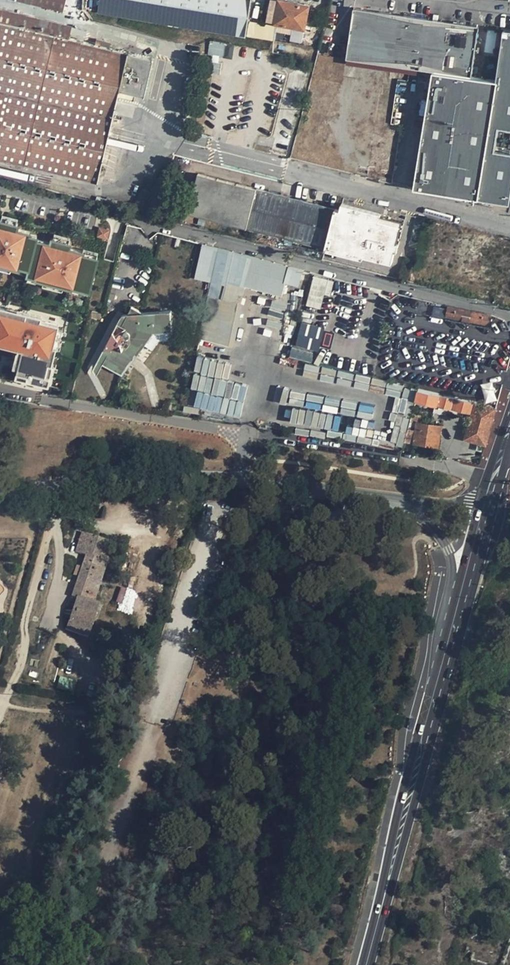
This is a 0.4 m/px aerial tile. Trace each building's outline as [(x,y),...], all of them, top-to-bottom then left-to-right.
[(63,10),(66,0),(21,0),(63,10)] [(98,12),(246,36),(252,0),(100,0),(98,12)] [(281,0),(271,0),(267,21),(311,29),(313,16),(308,15),(309,5),(281,0)] [(96,181),(117,95),(125,97),(126,91),(142,95),(151,57),(112,47),(113,41),(96,37),(94,43),(69,37),(31,29),(34,16),(0,8),(0,158),(96,181)] [(479,26),(354,8),(347,59),(472,76),(473,67),(479,26)] [(72,25),(34,16),(31,29),(69,37),(72,25)] [(431,72),(414,193),(420,194),(509,209),(509,29),(506,28),(499,81),(431,72)] [(224,56),(225,43),(209,41),(208,55),(224,56)] [(334,209),(197,174),(187,214),(324,248),(334,209)] [(341,204),(340,209),(384,221),(398,224),(404,226),(405,220),(341,204)] [(340,209),(335,208),(324,249),(362,259),(363,255),(392,262),(394,257),(375,252),(380,234),(375,233),(377,226),(382,227),(384,221),(340,209)] [(15,223),(16,218),(0,214),(0,219),(15,223)] [(13,267),(16,268),(17,268),(18,265),(26,268),(27,268),(25,274),(27,275),(35,277),(34,278),(35,278),(42,280),(62,285),(69,287),(70,285),(87,290),(96,256),(95,256),(81,253),(82,251),(67,247),(68,242),(67,242),(51,238),(50,237),(48,242),(42,241),(36,239),(34,239),(35,236),(27,234),(28,232),(15,228),(16,223),(15,223),(0,219),(0,264),(13,267)] [(398,224),(384,221),(382,227),(377,226),(375,233),(380,234),(375,252),(394,257),(395,251),(391,249),(398,224)] [(398,224),(391,249),(395,251),(398,251),(404,226),(398,224)] [(98,227),(96,235),(105,238),(107,229),(98,227)] [(52,233),(51,238),(67,242),(68,237),(52,233)] [(219,248),(203,244),(196,278),(212,281),(219,248)] [(81,253),(95,256),(96,251),(82,248),(82,251),(81,253)] [(303,270),(219,248),(212,281),(200,338),(235,346),(238,331),(244,302),(240,302),(244,286),(281,295),(284,282),(298,285),(303,270)] [(0,264),(0,269),(12,272),(13,267),(0,264)] [(330,295),(333,281),(313,276),(305,306),(320,309),(324,294),(330,295)] [(62,285),(42,280),(41,285),(60,290),(62,285)] [(85,295),(87,290),(70,285),(69,287),(68,290),(85,295)] [(491,314),(449,305),(447,315),(488,324),(491,314)] [(8,345),(7,349),(8,349),(16,351),(21,352),(16,373),(14,380),(43,387),(48,366),(51,366),(55,349),(52,349),(57,328),(58,326),(40,322),(40,317),(17,312),(16,312),(15,316),(5,314),(6,309),(0,308),(0,343),(8,345)] [(120,317),(101,352),(105,358),(103,363),(123,374),(130,364),(128,362),(149,334),(153,328),(157,332),(169,330),(173,330),(171,309),(125,314),(122,314),(120,317)] [(102,313),(91,310),(90,316),(101,318),(102,313)] [(488,324),(447,315),(446,321),(488,329),(488,324)] [(320,353),(326,329),(300,323),(294,346),(320,353)] [(57,350),(62,329),(57,328),(52,349),(55,349),(57,350)] [(151,336),(149,334),(128,362),(130,364),(151,336)] [(16,373),(21,352),(16,351),(15,355),(11,371),(16,373)] [(105,358),(101,352),(92,369),(96,375),(103,363),(105,358)] [(194,409),(240,417),(246,386),(231,383),(228,400),(222,399),(226,381),(214,378),(211,394),(209,394),(212,379),(205,377),(208,359),(204,358),(200,375),(194,374),(191,390),(197,391),(194,409)] [(51,366),(48,366),(43,387),(48,388),(53,367),(51,366)] [(271,400),(287,401),(288,388),(273,386),(271,400)] [(472,412),(475,403),(417,390),(415,400),(472,412)] [(290,391),(288,404),(302,407),(304,394),(290,391)] [(305,408),(320,410),(322,396),(307,394),(305,408)] [(496,408),(475,403),(472,412),(465,439),(485,445),(496,408)] [(292,408),(290,423),(329,430),(338,431),(340,417),(333,416),(333,415),(292,408)] [(441,426),(409,421),(404,442),(413,443),(438,446),(441,426)] [(440,471),(431,469),(429,478),(438,480),(440,471)] [(78,555),(85,535),(80,533),(74,554),(78,555)] [(108,542),(85,535),(78,555),(84,557),(70,597),(76,599),(65,630),(87,637),(98,605),(94,604),(107,565),(101,563),(103,558),(108,542)] [(117,607),(133,609),(136,589),(119,587),(117,607)]
